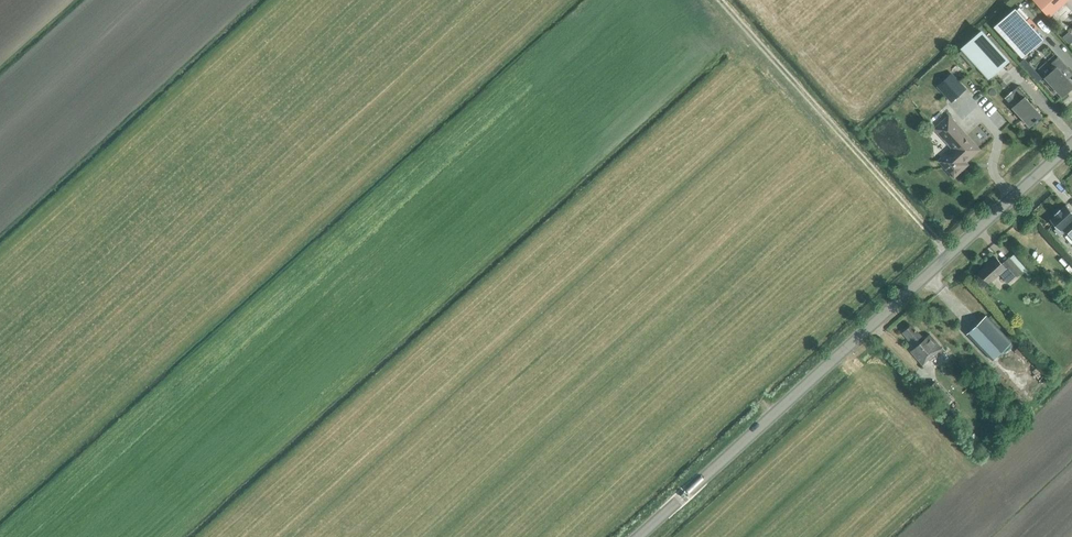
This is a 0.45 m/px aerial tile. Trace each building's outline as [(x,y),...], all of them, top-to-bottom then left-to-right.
[(1050,16),(1068,0),(1035,0),(1050,16)] [(1021,57),(1041,39),(1014,10),(995,27),(1021,57)] [(988,78),(1008,61),(981,31),(961,49),(988,78)] [(1071,87),(1071,83),(1068,79),(1071,76),(1071,73),(1068,69),(1069,69),(1057,56),(1057,57),(1047,67),(1052,72),(1046,77),(1063,96),(1071,87)] [(1028,57),(1021,62),(1037,82),(1043,78),(1028,57)] [(951,102),(966,88),(952,72),(936,86),(951,102)] [(1036,122),(1038,120),(1038,119),(1041,115),(1025,97),(1027,96),(1018,86),(1012,91),(1021,100),(1013,107),(1030,125),(1035,121),(1036,122)] [(954,176),(955,176),(964,167),(962,164),(978,150),(949,117),(936,129),(954,148),(940,161),(954,176)] [(1071,226),(1071,213),(1066,205),(1050,220),(1057,228),(1055,231),(1060,237),(1071,226)] [(1003,265),(996,257),(979,272),(989,283),(999,274),(1008,283),(1016,275),(1017,276),(1022,271),(1009,257),(1004,262),(1005,263),(1003,265)] [(992,360),(1011,342),(986,315),(967,334),(992,360)] [(924,339),(912,325),(904,332),(907,334),(905,336),(915,347),(910,351),(922,364),(928,359),(933,365),(940,359),(938,356),(944,351),(929,334),(924,339)] [(943,405),(950,397),(935,381),(928,388),(943,405)]
